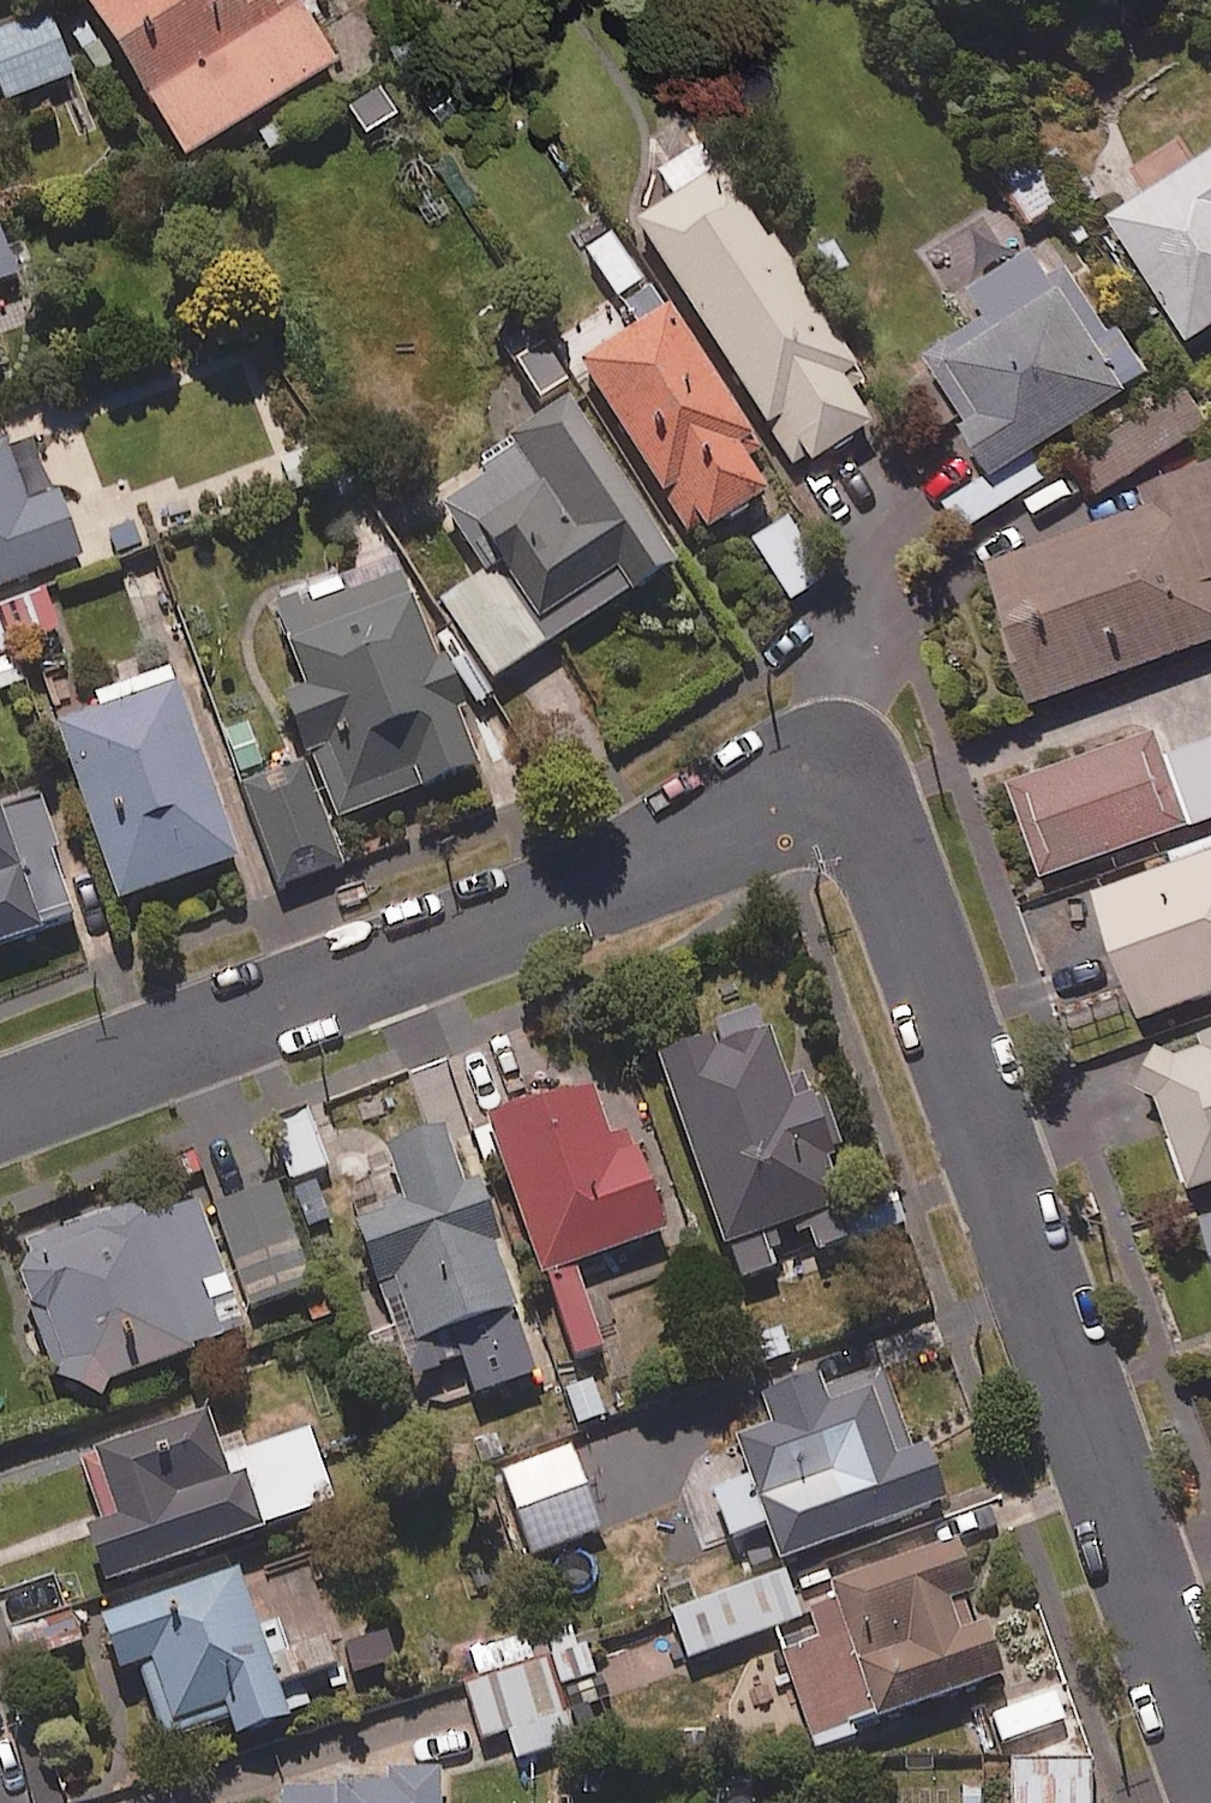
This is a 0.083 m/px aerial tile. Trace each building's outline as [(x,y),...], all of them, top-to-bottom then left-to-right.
[(294,98),(337,72),(300,12),(282,23),(267,0),(88,0),(84,2),(57,20),(94,80),(122,63),(186,166),(248,127),(270,162),(316,133),(294,98)] [(50,19),(0,37),(0,91),(6,107),(73,83),(50,19)] [(397,123),(376,89),(345,109),(366,143),(397,123)] [(1179,138),(1108,183),(1127,213),(1112,222),(1192,346),(1210,334),(1210,159),(1198,167),(1179,138)] [(1069,207),(1039,160),(1008,180),(1037,227),(1069,207)] [(856,376),(724,176),(639,232),(801,478),(872,431),(841,385),(856,376)] [(0,225),(0,284),(18,278),(0,225)] [(584,261),(634,338),(582,372),(697,548),(769,500),(738,452),(752,443),(669,315),(618,238),(584,261)] [(1053,478),(1039,455),(1155,383),(1123,331),(1113,337),(1072,271),(1053,283),(1032,249),(996,272),(962,293),(987,332),(928,368),(992,470),(942,501),(963,534),(1053,478)] [(571,386),(545,349),(516,369),(542,407),(571,386)] [(1209,432),(1188,399),(1087,462),(1108,495),(1209,432)] [(676,568),(569,408),(433,499),(488,581),(445,609),(497,687),(676,568)] [(81,564),(58,499),(27,510),(3,443),(0,444),(0,593),(81,564)] [(1137,500),(1144,518),(992,572),(1041,708),(1210,648),(1210,473),(1137,500)] [(832,580),(794,519),(753,545),(791,606),(832,580)] [(333,831),(480,778),(462,730),(472,726),(450,665),(436,670),(402,574),(277,619),(307,703),(289,709),(333,831)] [(17,654),(60,639),(45,596),(0,612),(0,696),(29,686),(17,654)] [(238,869),(173,677),(95,704),(101,721),(60,735),(120,909),(238,869)] [(255,724),(221,734),(236,782),(269,772),(255,724)] [(1162,764),(1154,740),(1153,740),(1013,789),(1038,857),(1048,886),(1179,839),(1210,827),(1210,746),(1162,764)] [(341,870),(305,771),(245,794),(281,892),(341,870)] [(75,928),(36,808),(0,820),(0,952),(75,928)] [(1167,857),(1172,873),(1100,898),(1145,1025),(1210,1001),(1210,842),(1167,857)] [(786,1087),(763,1019),(713,1036),(716,1046),(659,1065),(736,1290),(779,1275),(768,1241),(807,1228),(818,1260),(903,1231),(892,1198),(848,1213),(802,1081),(786,1087)] [(1152,1071),(1194,1195),(1210,1189),(1210,1051),(1152,1071)] [(485,1181),(504,1174),(573,1367),(605,1355),(576,1274),(657,1245),(666,1241),(632,1147),(624,1150),(601,1088),(598,1079),(466,1126),(485,1181)] [(328,1174),(311,1117),(277,1127),(293,1184),(328,1174)] [(383,1390),(463,1363),(480,1412),(544,1391),(528,1341),(477,1190),(465,1194),(447,1141),(371,1167),(390,1224),(354,1237),(388,1339),(369,1346),(383,1390)] [(313,1293),(278,1191),(205,1216),(201,1202),(17,1265),(65,1408),(249,1346),(239,1318),(313,1293)] [(785,1331),(747,1344),(759,1379),(797,1366),(785,1331)] [(913,1462),(880,1372),(765,1414),(773,1436),(738,1449),(751,1485),(715,1498),(732,1546),(768,1533),(782,1573),(948,1512),(928,1457),(913,1462)] [(224,1469),(208,1424),(82,1469),(103,1528),(84,1535),(106,1595),(335,1513),(309,1439),(224,1469)] [(602,1535),(569,1447),(500,1472),(532,1560),(602,1535)] [(952,1550),(828,1592),(832,1605),(805,1614),(814,1642),(776,1655),(810,1755),(848,1742),(845,1733),(996,1682),(952,1550)] [(257,1636),(236,1579),(100,1628),(121,1688),(142,1680),(166,1746),(229,1723),(239,1750),(295,1730),(288,1712),(344,1692),(327,1646),(289,1660),(278,1629),(257,1636)] [(801,1626),(785,1580),(673,1620),(689,1666),(801,1626)] [(572,1749),(561,1707),(599,1698),(579,1622),(533,1634),(542,1669),(468,1688),(482,1743),(509,1736),(516,1763),(572,1749)] [(1062,1721),(1052,1693),(990,1714),(1000,1743),(1062,1721)] [(1093,1764),(1012,1766),(1013,1802),(1094,1802),(1093,1764)] [(390,1793),(280,1795),(280,1802),(442,1802),(442,1792),(442,1771),(390,1772),(390,1793)]
